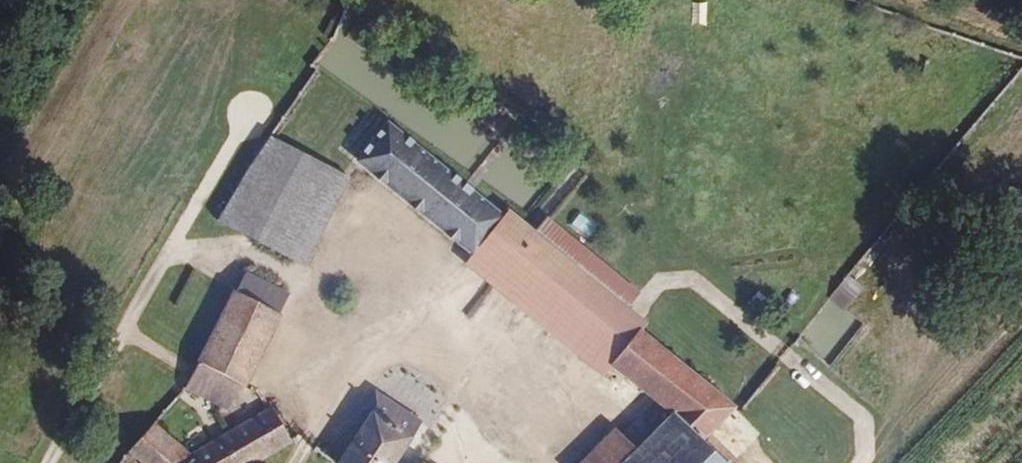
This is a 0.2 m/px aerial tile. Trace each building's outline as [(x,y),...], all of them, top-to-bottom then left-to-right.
[(354,161),(471,256),(503,215),(387,120),(354,161)] [(299,267),(345,178),(265,138),(215,218),(299,267)] [(508,209),(503,215),(471,256),(463,266),(598,375),(608,365),(641,330),(647,323),(627,306),(637,293),(547,217),(535,230),(508,209)] [(846,311),(863,288),(848,277),(830,299),(846,311)] [(198,363),(236,382),(245,386),(283,314),(234,290),(198,363)] [(668,414),(706,445),(740,408),(641,330),(608,365),(668,414)] [(222,405),(236,382),(198,363),(188,384),(222,405)] [(422,419),(378,392),(368,407),(373,411),(340,462),(393,462),(422,419)] [(290,441),(273,408),(191,455),(154,423),(129,453),(140,462),(258,462),(290,441)] [(668,414),(636,449),(621,462),(725,462),(706,445),(668,414)] [(636,449),(614,427),(578,462),(621,462),(636,449)]
